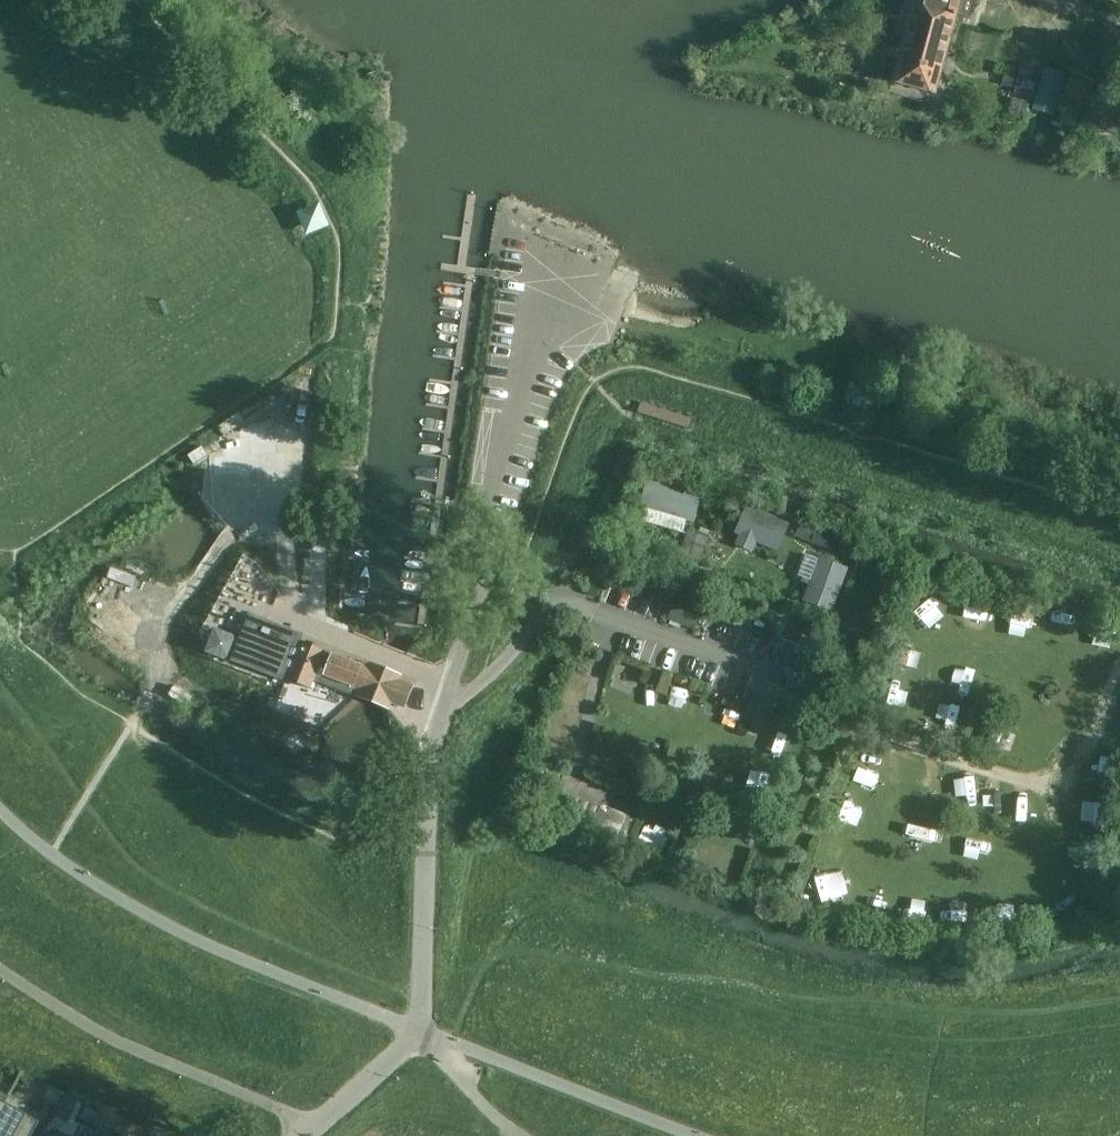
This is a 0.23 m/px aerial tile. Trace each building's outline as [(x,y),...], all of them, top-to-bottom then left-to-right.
[(892,82),(933,93),(954,15),(970,20),(975,0),(914,0),(892,82)] [(1009,64),(1007,74),(1018,77),(1020,66),(1009,64)] [(1039,71),(1021,67),(1014,93),(1032,98),(1039,71)] [(1011,100),(1007,117),(1023,121),(1028,104),(1011,100)] [(306,235),(327,226),(319,205),(297,214),(306,235)] [(640,403),(636,413),(688,430),(692,419),(640,403)] [(647,481),(639,507),(644,509),(686,521),(693,523),(700,496),(647,481)] [(746,505),(734,533),(739,535),(735,546),(752,553),(756,543),(776,552),(788,524),(746,505)] [(817,529),(811,545),(840,555),(845,539),(817,529)] [(805,555),(798,576),(810,581),(802,603),(831,614),(847,569),(818,558),(818,560),(805,555)] [(674,602),(668,620),(696,629),(702,612),(704,606),(676,596),(676,597),(674,602)] [(252,623),(238,658),(279,674),(288,678),(286,684),(309,693),(324,655),(296,643),(298,638),(274,628),(273,631),(252,623)] [(802,647),(785,686),(798,692),(819,643),(806,638),(802,647)] [(286,684),(274,713),(322,732),(359,698),(361,691),(321,676),(329,657),(324,655),(309,693),(286,684)] [(329,657),(321,676),(361,691),(359,698),(365,700),(386,709),(387,709),(389,702),(390,703),(403,708),(411,687),(397,682),(399,678),(370,666),(368,670),(366,669),(350,663),(331,656),(331,658),(329,657)] [(64,1097),(59,1109),(72,1114),(77,1103),(64,1097)] [(0,1111),(0,1135),(32,1135),(39,1124),(37,1122),(36,1125),(25,1119),(26,1116),(24,1115),(23,1118),(4,1107),(5,1105),(4,1104),(0,1111)]
